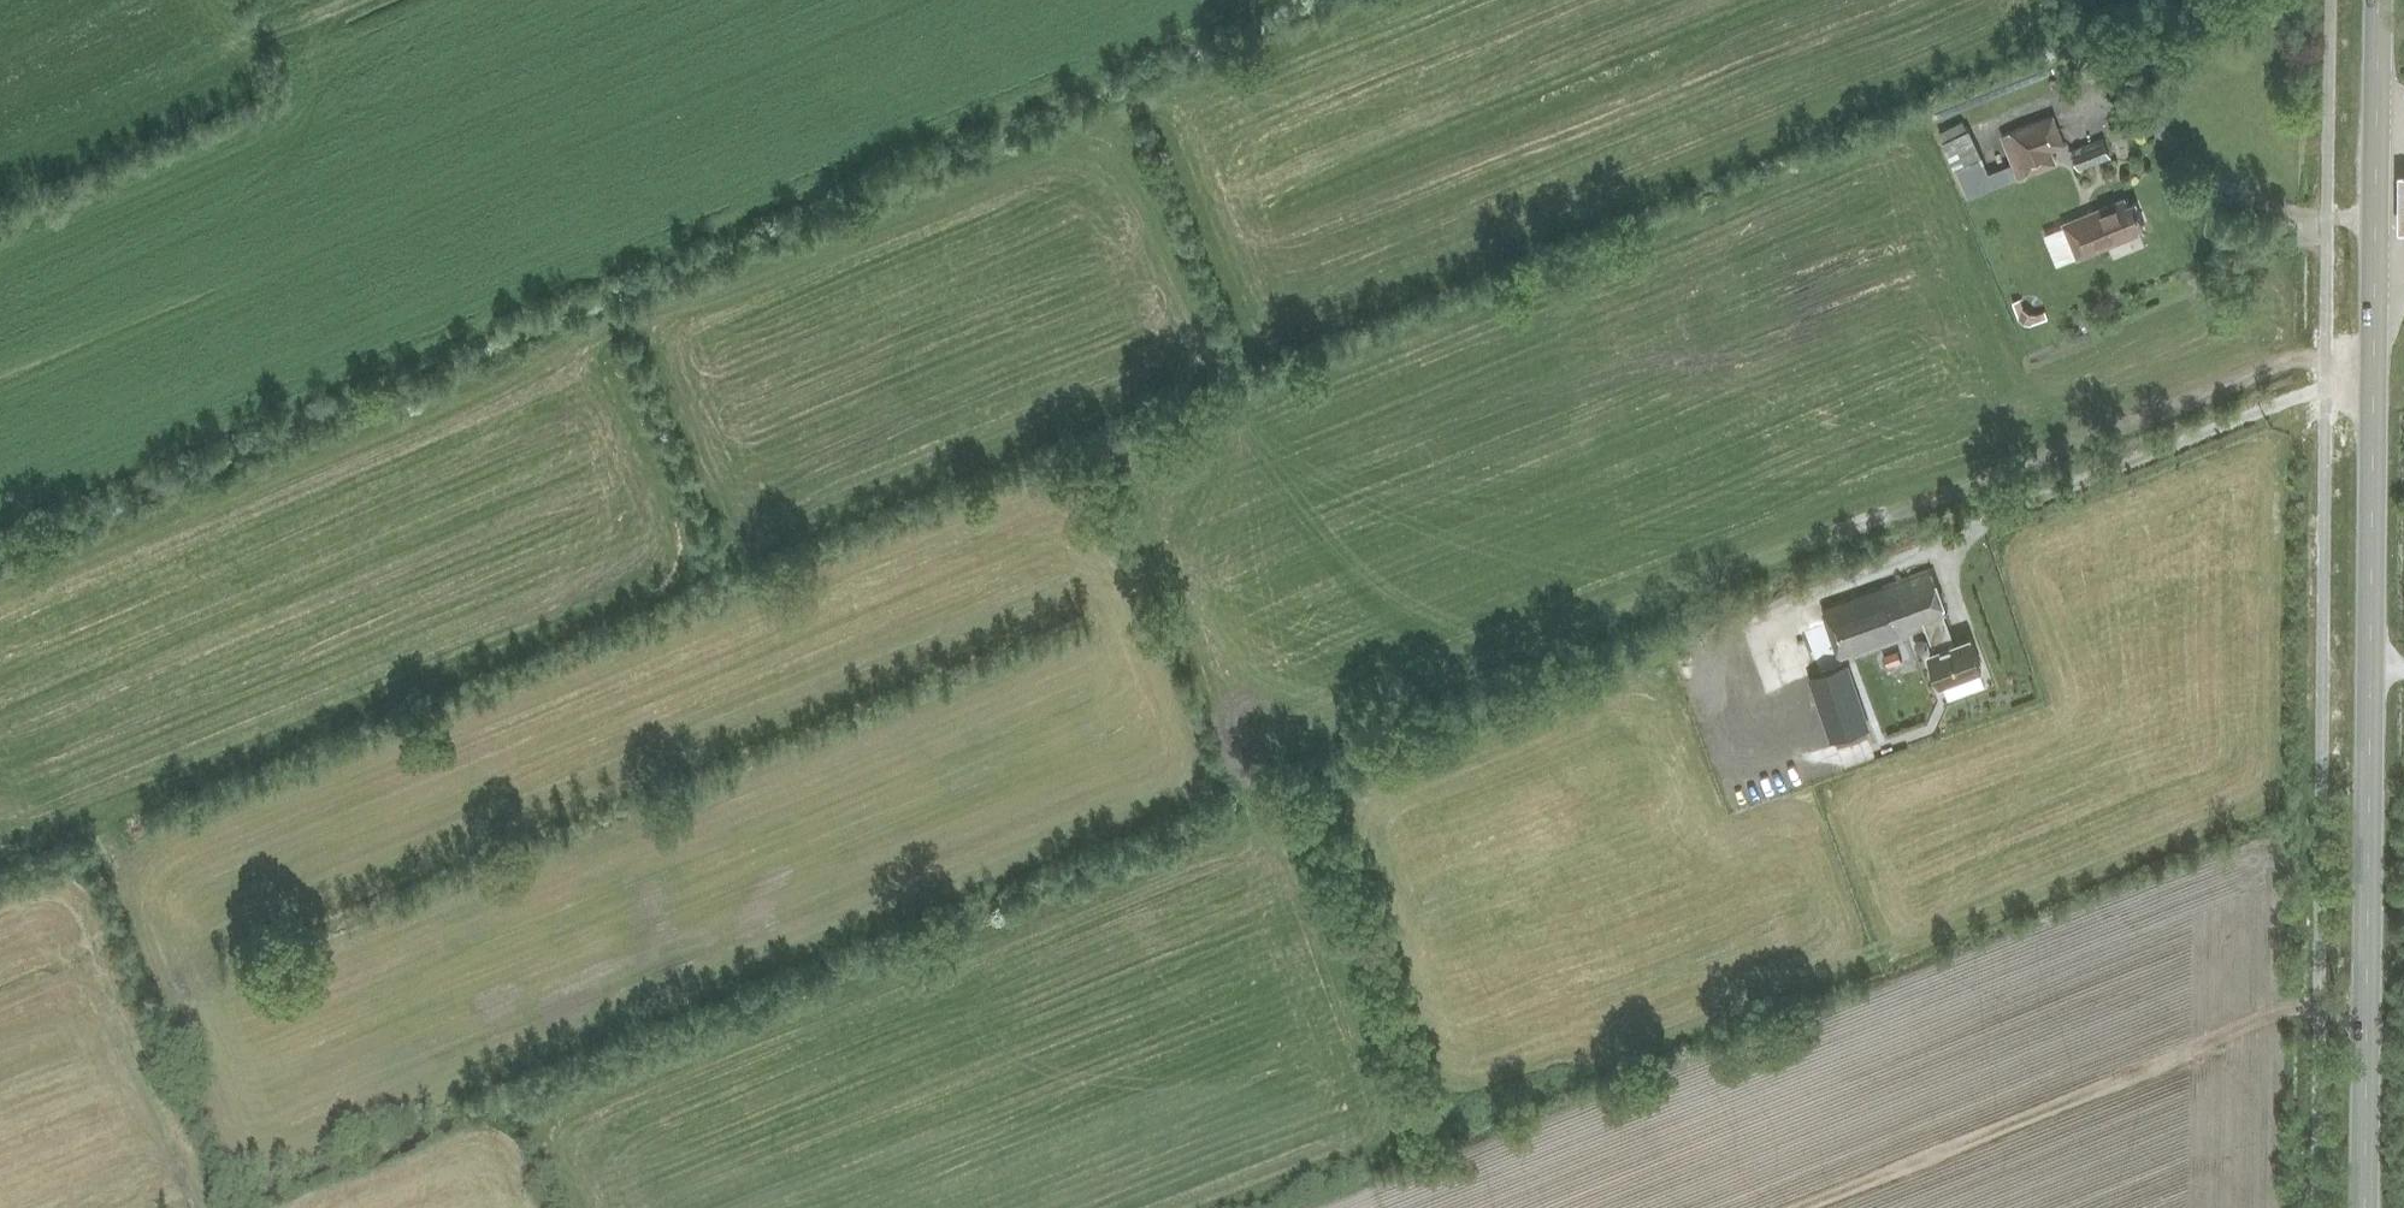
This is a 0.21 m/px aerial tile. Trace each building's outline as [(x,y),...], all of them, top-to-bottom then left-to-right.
[(2050,151),(2064,146),(2053,116),(2009,132),(2025,174),(2055,163),(2050,151)] [(1988,173),(1972,132),(1943,143),(1965,199),(2016,179),(2010,164),(1988,173)] [(2079,169),(2109,157),(2103,139),(2072,151),(2079,169)] [(2135,227),(2144,223),(2136,202),(2127,206),(2124,199),(2063,223),(2077,258),(2138,233),(2135,227)] [(2034,314),(2021,308),(2017,318),(2029,324),(2034,314)] [(1886,734),(1875,704),(1887,699),(1879,679),(1867,683),(1856,654),(1925,629),(1933,651),(1928,653),(1940,683),(1981,668),(1970,639),(1955,644),(1943,614),(1947,612),(1931,567),(1823,607),(1829,624),(1806,633),(1822,673),(1809,678),(1837,752),(1886,734)] [(1897,652),(1883,657),(1887,667),(1901,661),(1897,652)]
